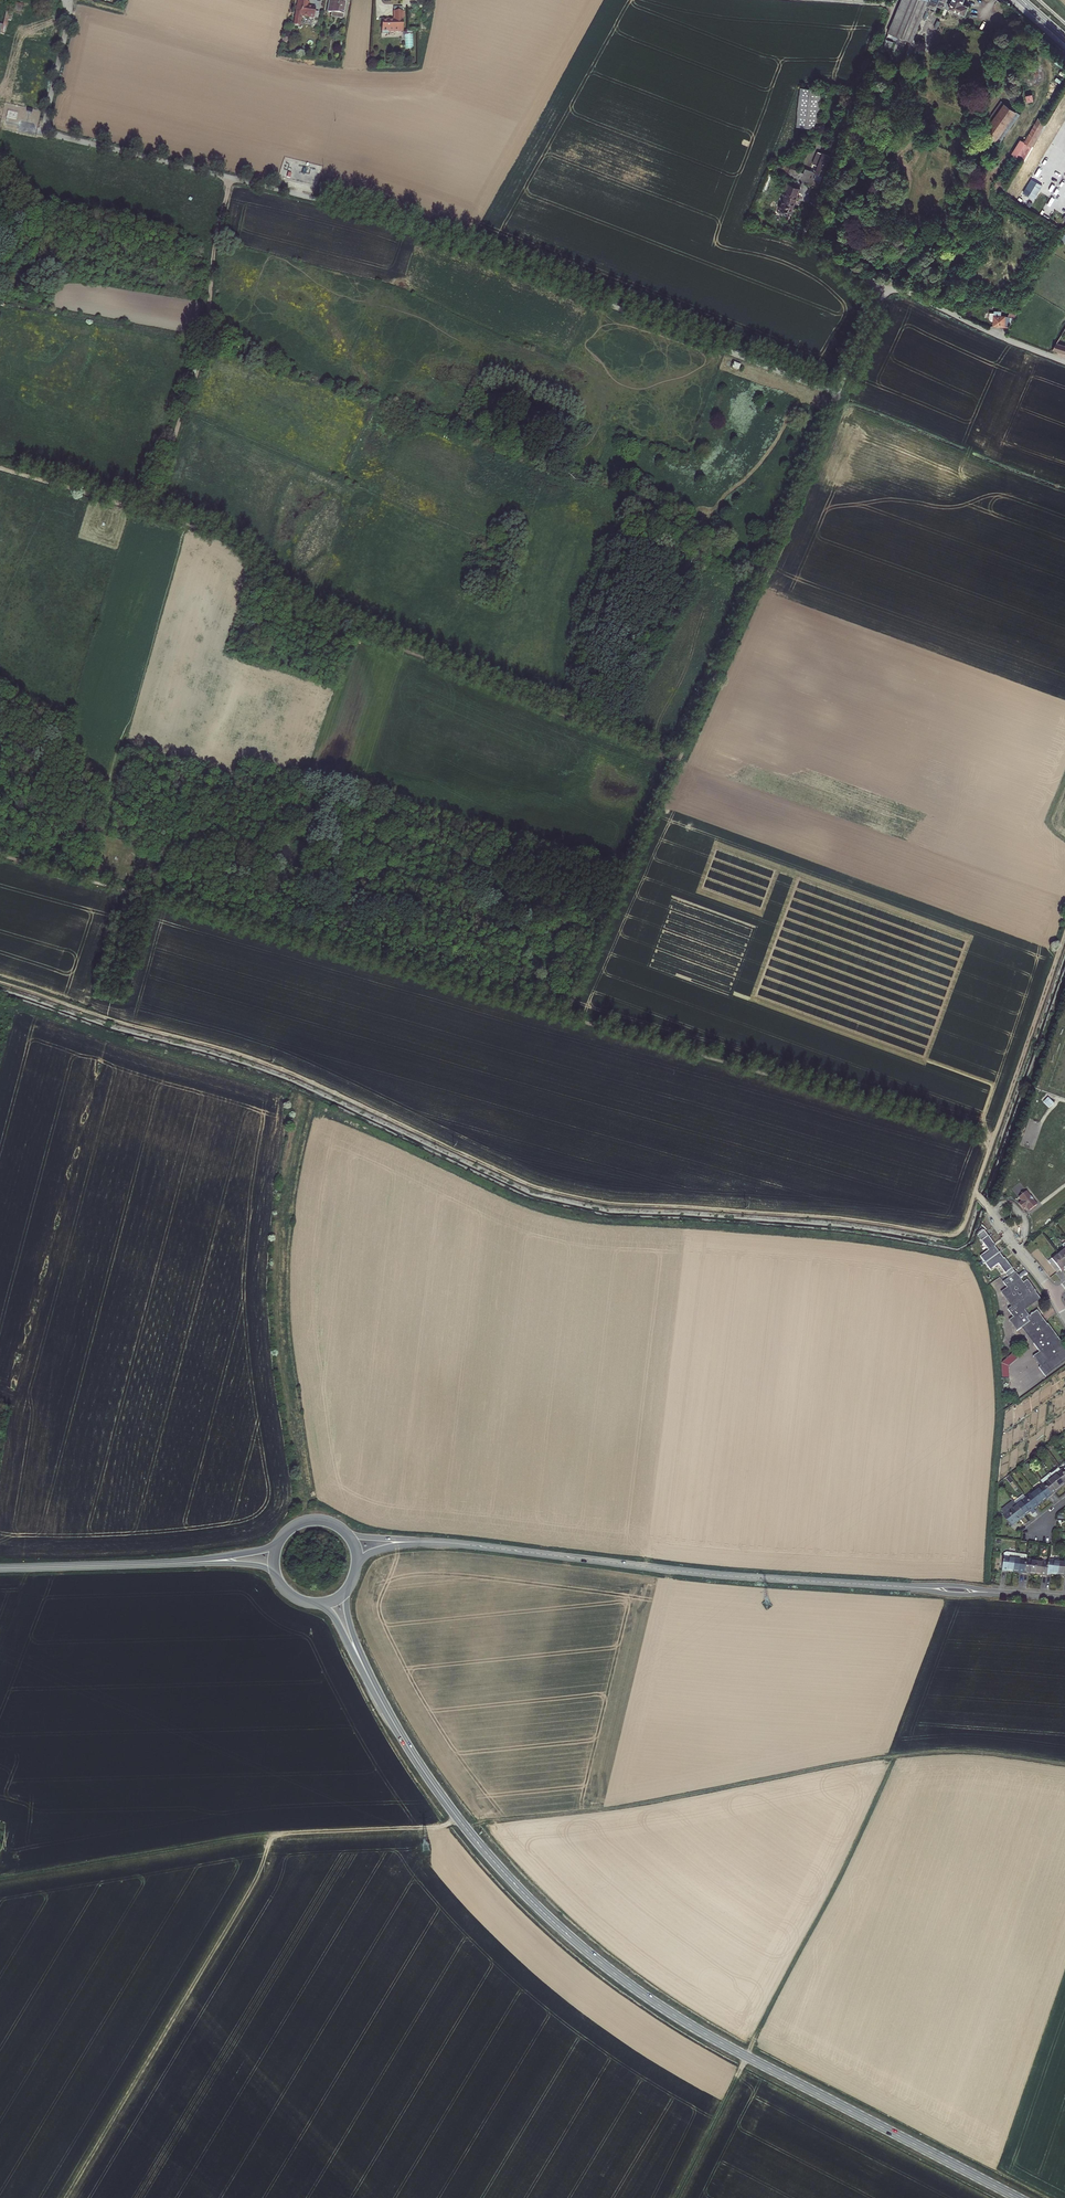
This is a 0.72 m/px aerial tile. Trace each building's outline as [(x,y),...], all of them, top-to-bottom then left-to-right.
[(886,35),(911,45),(928,6),(939,10),(943,0),(900,0),(886,35)] [(939,10),(944,12),(945,8),(961,15),(965,5),(960,3),(962,0),(943,0),(939,10)] [(12,10),(21,12),(23,4),(14,2),(12,10)] [(298,17),(314,19),(315,13),(311,12),(312,8),(304,7),(305,5),(294,3),(292,15),(290,26),(296,27),(298,17)] [(332,21),(337,21),(339,6),(324,4),(323,15),(327,16),(332,16),(332,21)] [(401,30),(401,21),(400,11),(396,11),(392,11),(392,18),(378,19),(378,22),(379,33),(386,33),(386,31),(401,30)] [(0,24),(0,34),(5,35),(8,20),(11,21),(12,14),(5,13),(3,24),(0,24)] [(816,129),(820,90),(799,88),(796,126),(816,129)] [(1035,92),(1028,93),(1029,100),(1036,98),(1035,92)] [(1021,112),(1003,99),(982,127),(1001,140),(1021,112)] [(1019,138),(1011,152),(1024,159),(1046,121),(1039,117),(1024,141),(1019,138)] [(784,176),(813,187),(820,166),(824,156),(821,154),(811,151),(807,163),(812,165),(811,167),(809,166),(807,171),(799,168),(797,172),(787,168),(784,176)] [(786,184),(783,192),(784,193),(776,213),(789,218),(800,189),(786,184)] [(1012,317),(991,315),(990,326),(1006,328),(1012,317)] [(737,334),(734,341),(740,344),(744,337),(737,334)] [(1060,347),(1064,339),(1059,336),(1050,350),(1064,355),(1064,348),(1060,347)] [(1048,1098),(1044,1103),(1049,1109),(1054,1104),(1048,1098)] [(1029,1212),(1037,1206),(1026,1193),(1018,1199),(1021,1203),(1018,1205),(1023,1211),(1026,1209),(1029,1212)] [(999,1253),(993,1245),(994,1244),(984,1231),(977,1235),(989,1250),(981,1257),(991,1270),(999,1264),(1009,1278),(1003,1282),(1008,1288),(1002,1293),(1012,1306),(1008,1309),(1014,1317),(1010,1321),(1018,1331),(1023,1328),(1041,1351),(1035,1355),(1043,1366),(1040,1368),(1046,1376),(1064,1361),(1064,1346),(1048,1325),(1046,1326),(1039,1317),(1041,1315),(1037,1311),(1029,1317),(1025,1312),(1042,1298),(1028,1280),(1023,1283),(1021,1280),(1018,1276),(1006,1260),(1006,1261),(999,1253)] [(1058,1255),(1045,1267),(1053,1277),(1057,1274),(1059,1276),(1064,1272),(1064,1264),(1058,1255)] [(1018,1276),(1021,1280),(1028,1275),(1025,1271),(1018,1276)] [(1016,1360),(1012,1354),(1000,1363),(1002,1379),(1008,1378),(1008,1367),(1016,1360)] [(1049,1475),(1051,1479),(1060,1472),(1057,1468),(1049,1475)] [(1060,1490),(1064,1486),(1064,1478),(1060,1472),(1051,1479),(1060,1490)] [(1040,1482),(1042,1486),(1051,1479),(1049,1475),(1040,1482)] [(1051,1497),(1060,1490),(1051,1479),(1042,1486),(1051,1497)] [(1051,1497),(1042,1486),(1034,1493),(1042,1504),(1051,1497)] [(1042,1504),(1034,1493),(1025,1500),(1034,1511),(1042,1504)] [(1016,1507),(1025,1500),(1023,1497),(1014,1504),(1016,1507)] [(1034,1511),(1025,1500),(1016,1507),(1025,1518),(1031,1514),(1033,1516),(1036,1514),(1034,1511)] [(1001,1514),(1003,1517),(1016,1507),(1014,1504),(1001,1514)] [(1025,1518),(1016,1507),(1003,1517),(1012,1528),(1025,1518)] [(1012,1575),(1014,1559),(1015,1554),(1005,1553),(1002,1555),(1000,1573),(1012,1575)] [(1015,1554),(1014,1559),(1012,1575),(1023,1576),(1025,1561),(1026,1555),(1015,1554)] [(1048,1560),(1047,1563),(1046,1575),(1057,1576),(1059,1561),(1048,1560)] [(1036,1562),(1025,1561),(1023,1576),(1034,1577),(1036,1562)] [(1046,1575),(1047,1563),(1036,1562),(1034,1577),(1046,1578),(1046,1575)]
